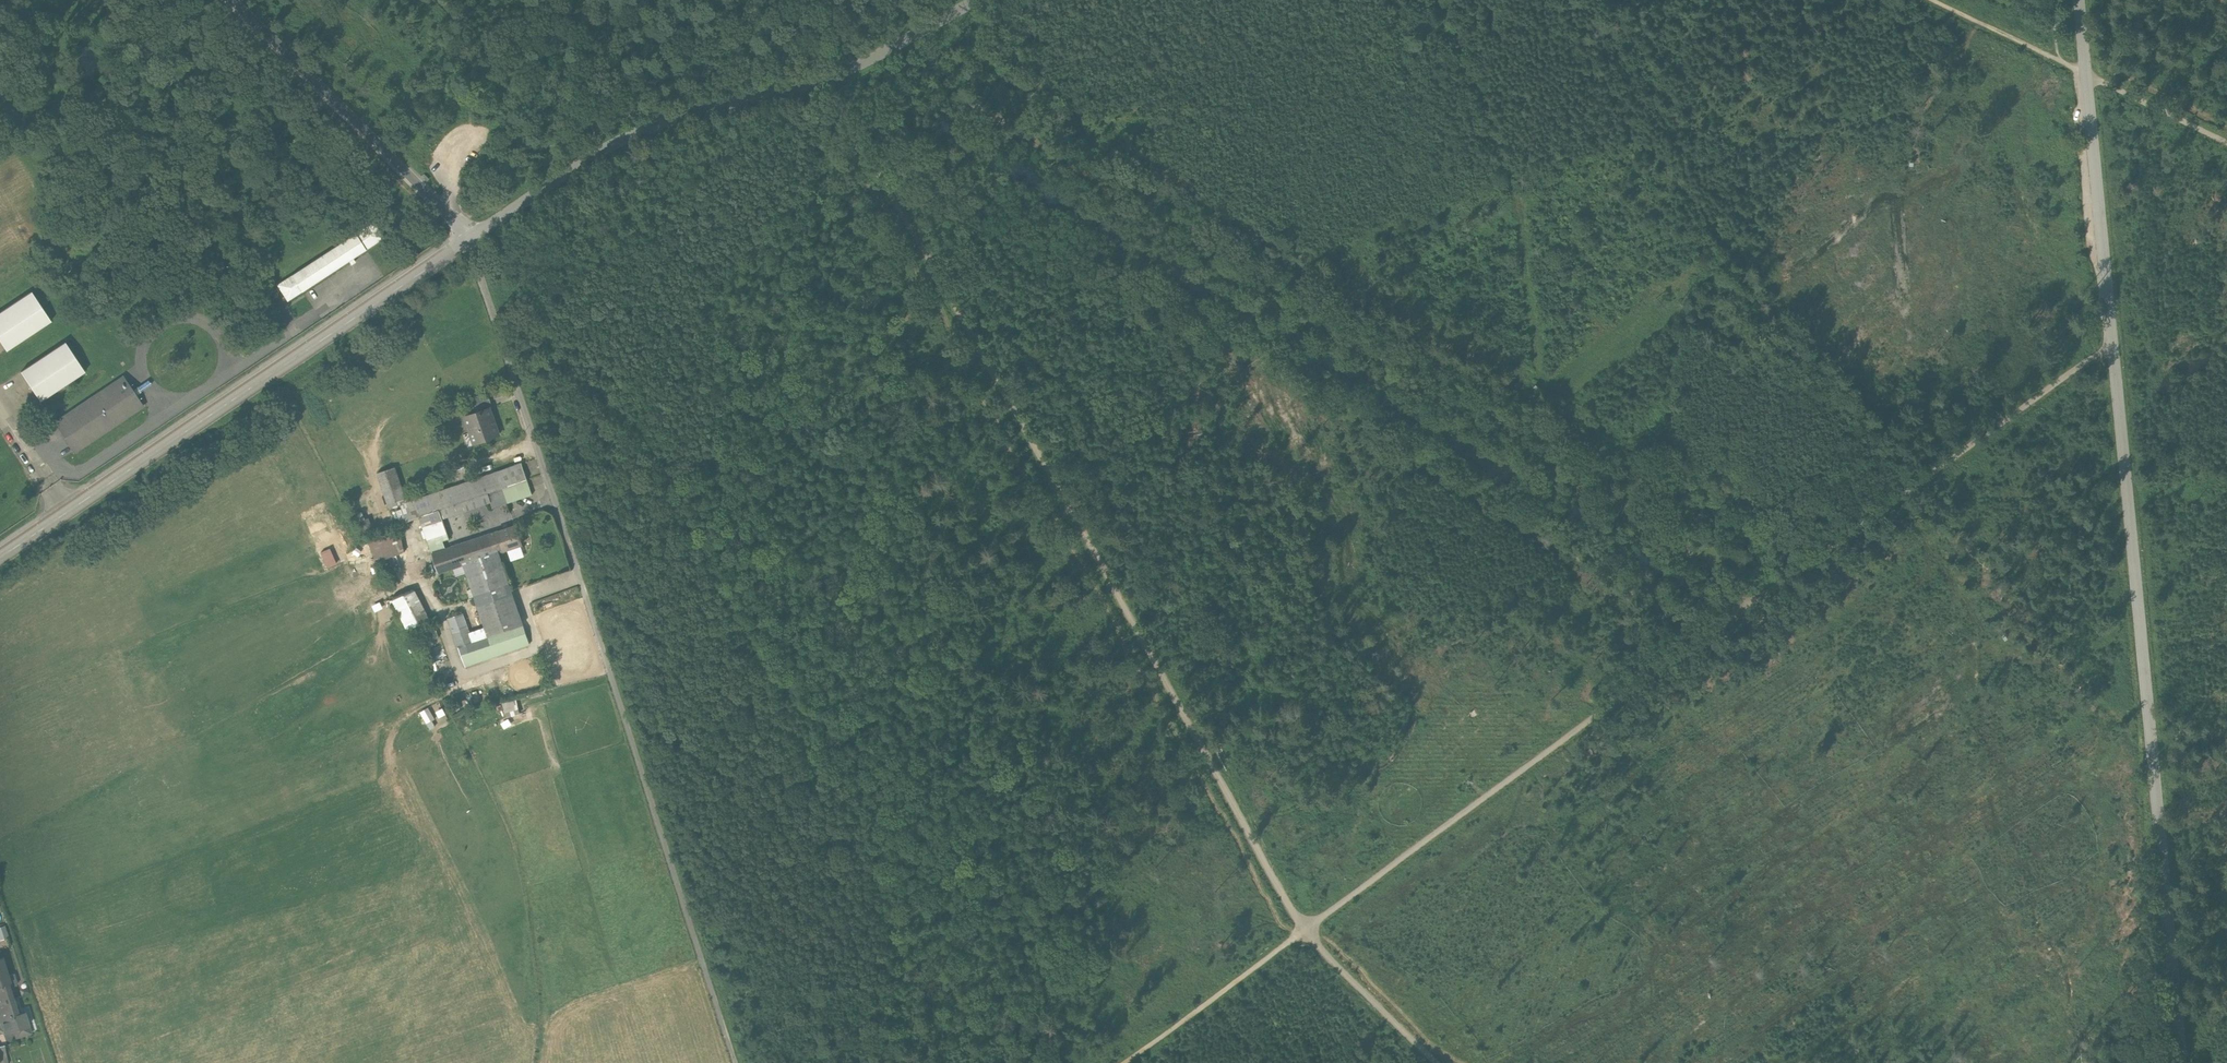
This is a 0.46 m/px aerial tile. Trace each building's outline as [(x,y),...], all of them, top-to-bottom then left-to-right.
[(383,237),(373,222),(278,285),(287,300),(383,237)] [(30,293),(0,312),(0,343),(5,351),(50,321),(30,293)] [(83,373),(64,344),(21,373),(40,402),(83,373)] [(143,406),(124,378),(55,423),(74,451),(143,406)] [(2070,381),(2063,388),(2069,394),(2076,388),(2070,381)] [(473,406),(487,403),(486,397),(472,400),(473,406)] [(2052,398),(2034,408),(2037,414),(2055,403),(2052,398)] [(490,408),(465,416),(471,433),(470,433),(474,443),(499,434),(490,408)] [(1979,464),(1991,455),(1982,444),(1970,453),(1979,464)] [(1969,455),(1956,463),(1963,476),(1977,467),(1969,455)] [(1952,465),(1944,470),(1951,482),(1959,478),(1952,465)] [(398,469),(376,475),(386,514),(399,509),(408,507),(398,469)] [(524,493),(518,474),(408,507),(399,509),(404,527),(420,522),(429,552),(458,544),(449,516),(524,493)] [(458,648),(463,664),(533,640),(504,557),(528,549),(519,523),(429,554),(436,575),(465,564),(490,637),(458,648)] [(395,530),(364,539),(371,560),(401,551),(395,530)] [(388,604),(405,637),(434,622),(418,589),(388,604)] [(513,698),(499,701),(502,711),(515,707),(513,698)] [(9,983),(10,986),(17,984),(14,974),(8,975),(2,957),(0,958),(0,985),(9,983)] [(14,998),(10,986),(9,983),(0,985),(0,1002),(14,998)] [(1,1019),(19,1014),(19,1013),(18,1013),(14,998),(0,1002),(0,1017),(1,1019)] [(24,1012),(19,1013),(19,1014),(1,1019),(0,1020),(5,1034),(14,1030),(29,1026),(24,1012)] [(31,1033),(29,1026),(14,1030),(16,1038),(31,1033)] [(5,1045),(0,1046),(0,1062),(8,1062),(5,1045)]
